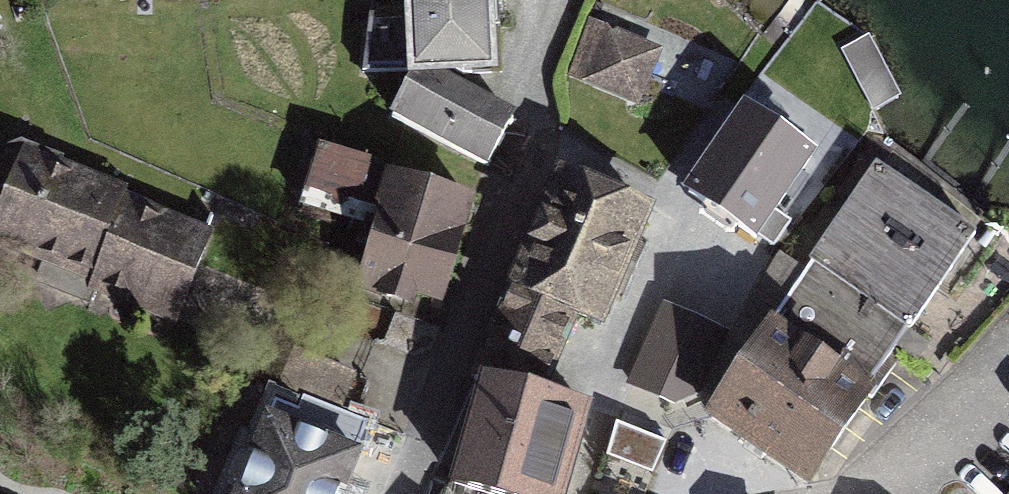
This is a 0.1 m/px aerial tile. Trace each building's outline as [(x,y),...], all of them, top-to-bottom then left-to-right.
[(405,86),(491,83),(488,0),(402,0),(405,86)] [(571,69),(640,99),(666,40),(597,9),(571,69)] [(382,130),(481,179),(510,120),(447,88),(403,90),(382,130)] [(813,164),(738,114),(681,198),(756,248),(813,164)] [(0,202),(0,252),(174,323),(212,231),(21,152),(0,202)] [(374,171),(313,154),(298,205),(360,222),(374,171)] [(653,211),(554,173),(520,260),(620,298),(653,211)] [(966,239),(873,175),(772,321),(865,385),(966,239)] [(441,314),(469,208),(383,185),(354,291),(441,314)] [(620,298),(520,260),(487,347),(586,385),(620,298)] [(865,385),(772,321),(708,416),(813,488),(878,393),(865,385)] [(442,493),(559,493),(579,419),(469,391),(442,493)] [(258,416),(230,493),(345,493),(360,452),(258,416)]
